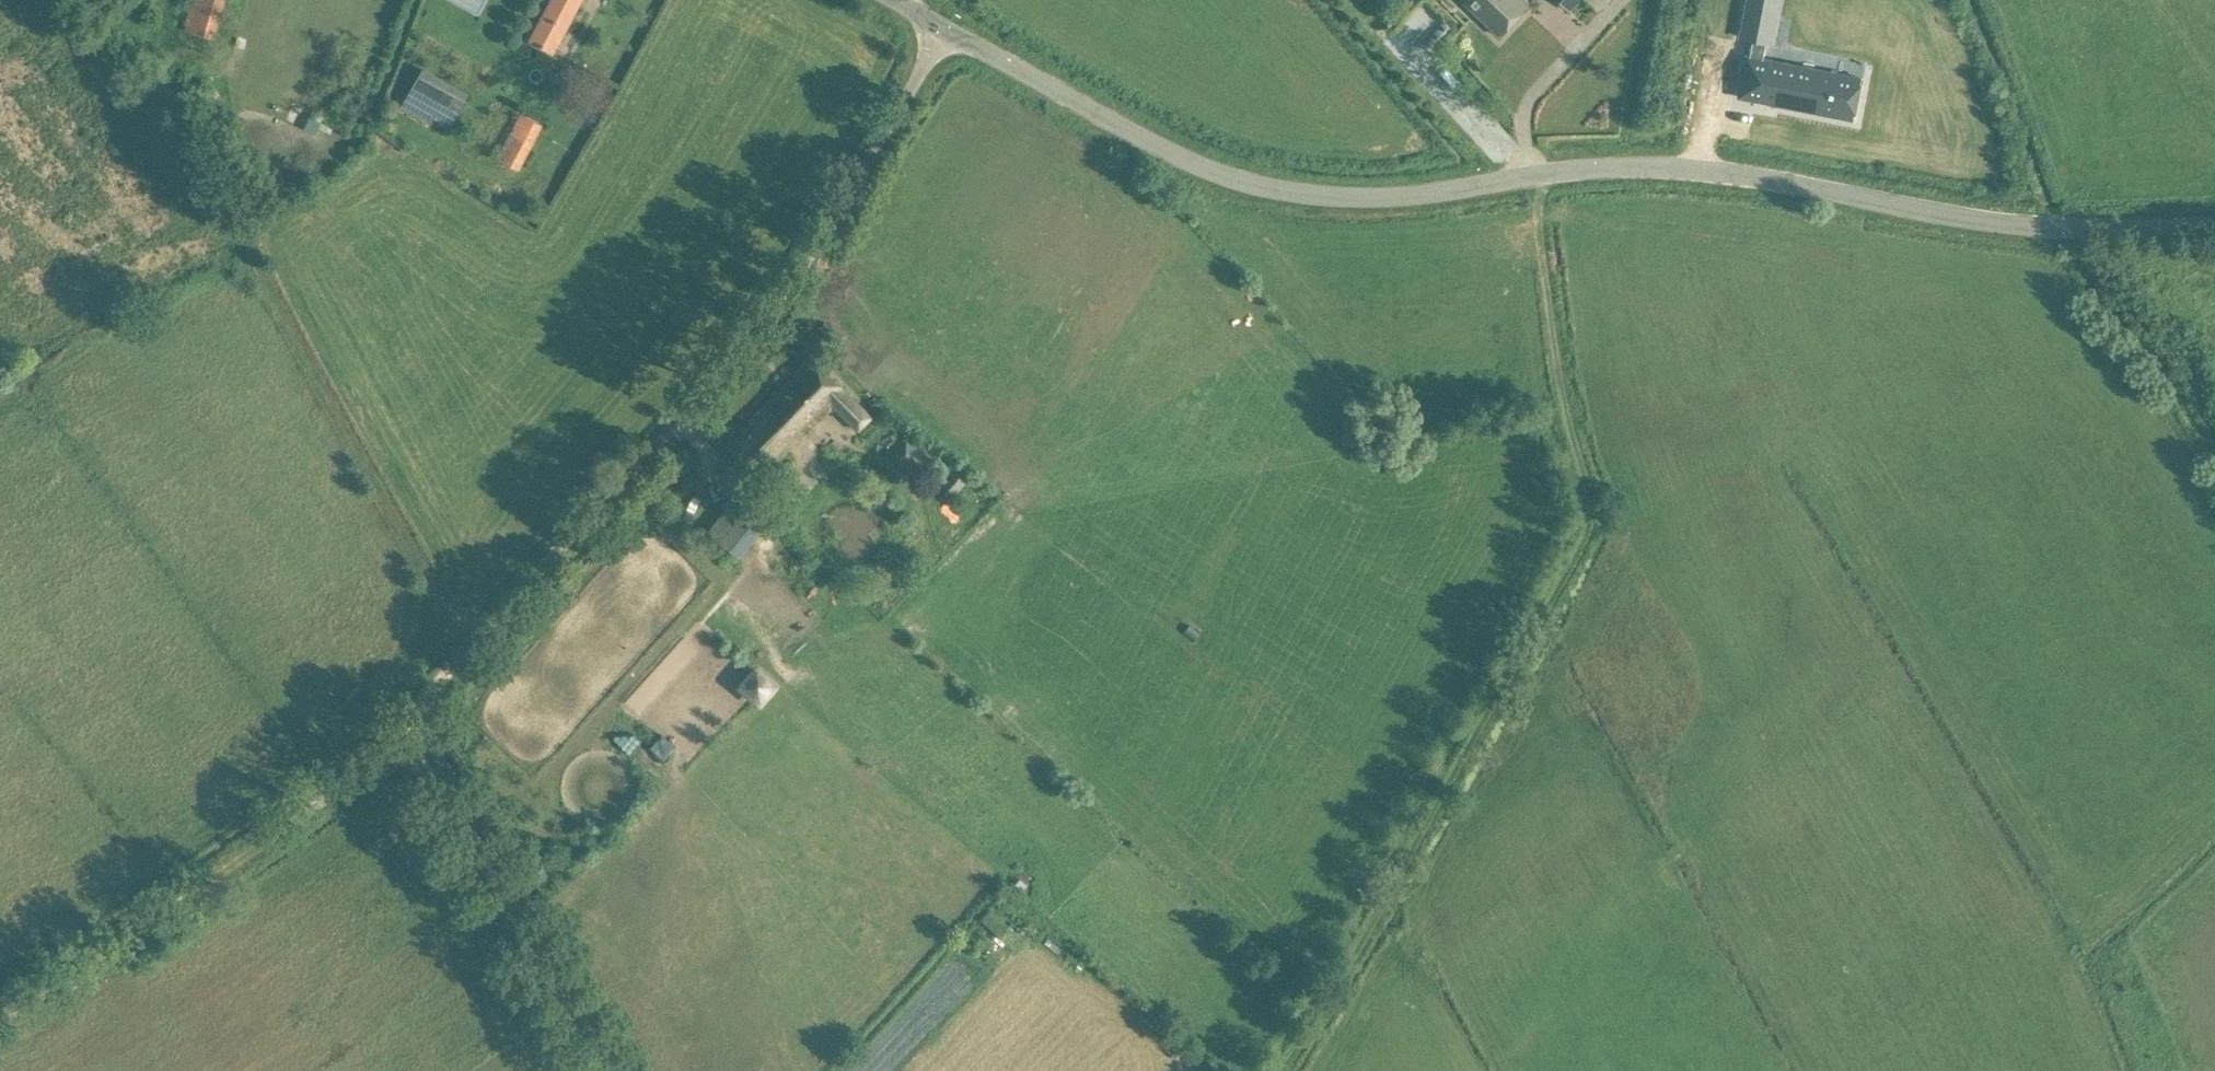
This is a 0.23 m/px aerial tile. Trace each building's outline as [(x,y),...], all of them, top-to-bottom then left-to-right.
[(187,31),(212,38),(223,0),(196,0),(187,31)] [(530,40),(553,52),(581,0),(551,0),(530,40)] [(1499,35),(1528,5),(1522,0),(1462,0),(1499,35)] [(1740,99),(1853,127),(1863,87),(1766,63),(1770,46),(1773,47),(1785,0),(1751,0),(1741,39),(1756,42),(1752,59),(1750,59),(1740,99)] [(430,124),(437,115),(452,126),(470,101),(426,70),(401,104),(430,124)] [(519,113),(496,158),(518,169),(541,124),(519,113)] [(809,355),(725,446),(741,460),(761,481),(834,405),(862,432),(868,426),(865,423),(871,416),(825,370),(809,355)] [(907,437),(890,456),(916,479),(933,460),(907,437)] [(739,493),(709,529),(738,552),(767,516),(739,493)]
